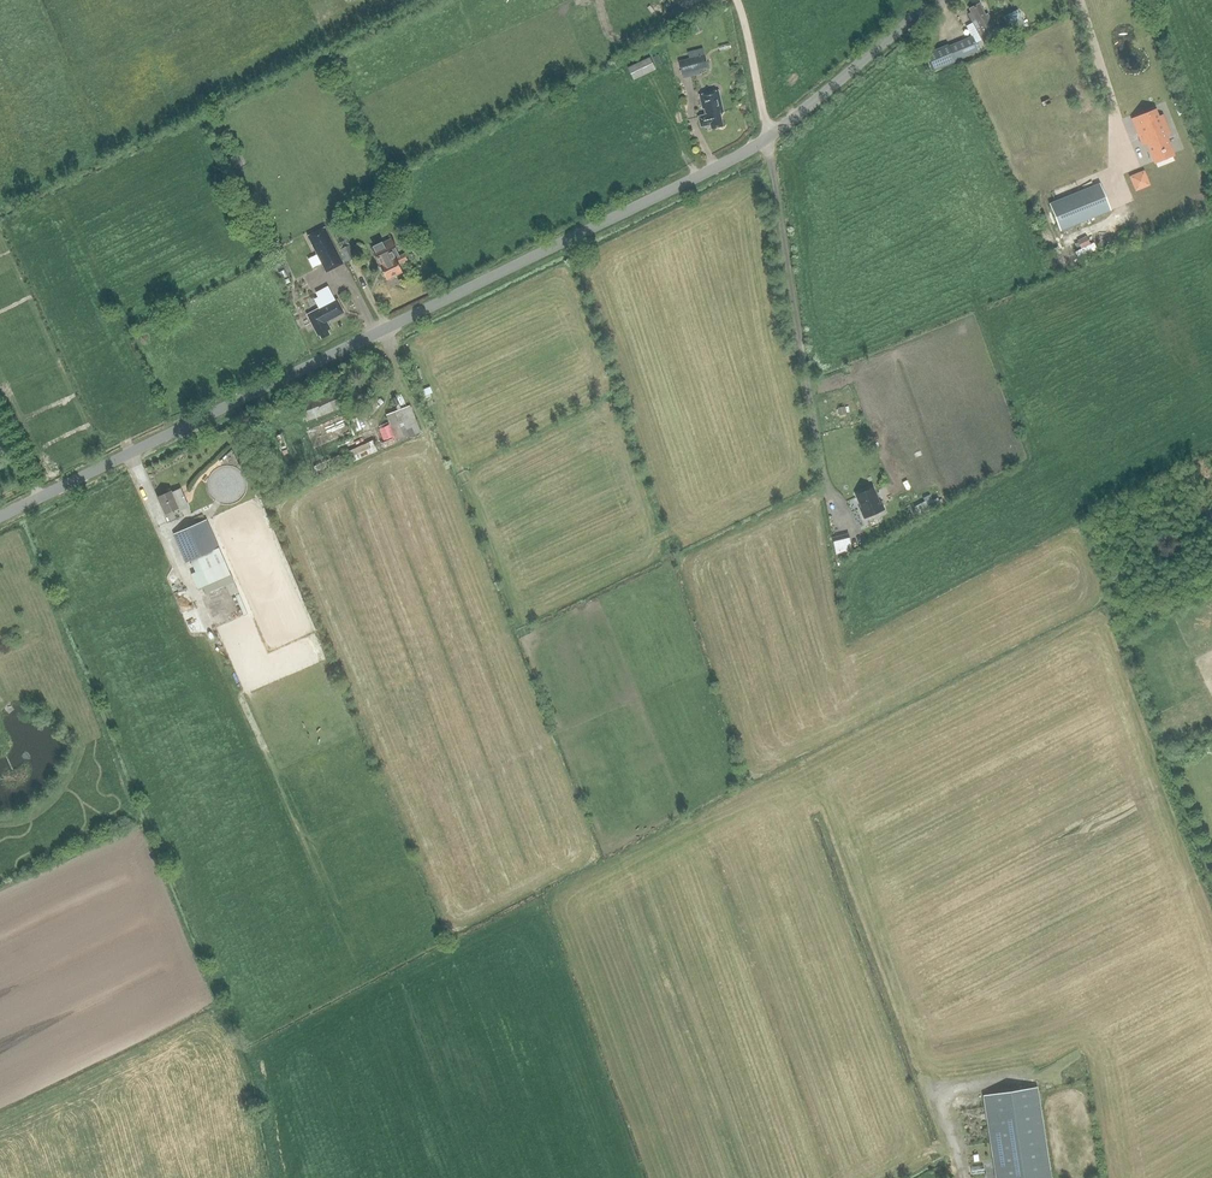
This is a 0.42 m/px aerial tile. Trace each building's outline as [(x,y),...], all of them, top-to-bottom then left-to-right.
[(969,14),(982,39),(996,31),(987,14),(985,16),(979,4),(970,9),(972,13),(969,14)] [(1024,24),(1017,9),(1003,16),(1011,31),(1024,24)] [(691,31),(694,29),(696,33),(703,30),(699,23),(690,28),(691,31)] [(955,62),(954,60),(977,50),(971,36),(948,46),(947,45),(927,53),(934,70),(955,62)] [(678,61),(681,74),(708,67),(704,54),(678,61)] [(633,79),(656,69),(650,55),(627,65),(633,79)] [(717,92),(701,96),(705,115),(699,117),(701,126),(711,124),(712,127),(722,125),(719,112),(722,112),(717,92)] [(1162,116),(1157,118),(1155,111),(1138,118),(1141,125),(1136,127),(1142,143),(1147,141),(1153,154),(1161,151),(1161,152),(1164,151),(1164,150),(1169,148),(1164,134),(1169,132),(1162,116)] [(1049,204),(1060,231),(1110,210),(1099,183),(1049,204)] [(326,273),(344,264),(325,226),(307,235),(326,273)] [(373,248),(370,243),(369,243),(376,257),(377,257),(381,265),(380,266),(387,280),(402,273),(398,264),(407,260),(404,254),(400,256),(395,247),(396,247),(390,233),(389,233),(392,239),(373,248)] [(1086,237),(1077,241),(1081,248),(1090,244),(1086,237)] [(356,258),(350,244),(341,248),(347,262),(356,258)] [(307,314),(318,335),(319,335),(321,339),(329,334),(328,330),(330,329),(327,322),(344,313),(337,299),(335,301),(327,287),(316,293),(318,297),(315,299),(319,308),(307,314)] [(400,409),(387,415),(398,441),(411,436),(400,409)] [(353,461),(379,451),(375,439),(348,449),(353,461)] [(864,518),(884,509),(880,502),(878,503),(872,488),(856,494),(862,507),(860,508),(864,518)] [(165,514),(166,514),(170,522),(176,519),(173,511),(179,508),(171,491),(157,497),(165,514)] [(914,504),(919,514),(937,505),(931,495),(914,504)] [(219,548),(206,520),(174,534),(186,562),(219,548)] [(852,547),(851,540),(842,542),(841,539),(833,541),(835,551),(852,547)] [(230,574),(223,559),(205,568),(191,574),(198,589),(211,583),(230,574)] [(176,583),(179,588),(185,585),(183,580),(176,583)] [(1037,1087),(983,1095),(996,1177),(1051,1177),(1037,1087)]
